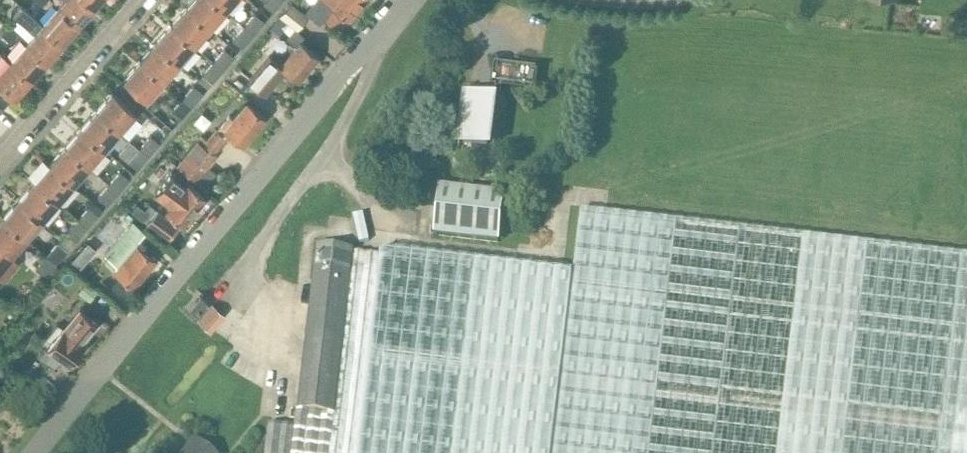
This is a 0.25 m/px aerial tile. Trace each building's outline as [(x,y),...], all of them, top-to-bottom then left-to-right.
[(94,6),(87,0),(64,0),(58,7),(78,24),(94,6)] [(224,10),(212,0),(194,0),(186,8),(209,27),(224,10)] [(233,0),(212,0),(224,10),(233,0)] [(285,0),(266,0),(263,4),(274,13),(285,0)] [(368,0),(316,0),(306,12),(319,24),(323,19),(334,28),(343,17),(350,22),(368,0)] [(298,31),(309,17),(290,2),(279,16),(298,31)] [(42,25),(21,6),(12,16),(34,35),(26,43),(46,61),(62,42),(42,25)] [(62,42),(78,24),(58,7),(42,25),(62,42)] [(194,45),(209,27),(186,8),(171,26),(194,45)] [(242,28),(253,37),(266,23),(255,13),(242,28)] [(277,38),(288,25),(279,17),(268,30),(277,38)] [(18,35),(7,26),(0,34),(11,43),(18,35)] [(178,63),(194,45),(171,26),(156,43),(178,63)] [(240,53),(253,37),(242,28),(229,44),(240,53)] [(299,82),(319,58),(299,41),(280,64),(269,55),(248,80),(266,96),(286,71),(299,82)] [(30,79),(46,61),(26,43),(10,62),(30,79)] [(163,81),(178,63),(156,43),(140,61),(163,81)] [(228,67),(240,53),(229,44),(216,58),(228,67)] [(213,84),(228,67),(216,58),(202,75),(213,84)] [(147,99),(163,81),(140,61),(125,79),(147,99)] [(30,79),(10,62),(0,73),(0,85),(14,98),(30,79)] [(535,92),(538,71),(493,64),(490,86),(535,92)] [(182,98),(193,107),(204,94),(193,85),(182,98)] [(465,94),(466,88),(464,87),(455,160),(456,161),(458,144),(459,144),(457,157),(491,162),(499,98),(466,93),(465,94)] [(97,111),(119,130),(135,112),(113,93),(97,111)] [(181,120),(193,107),(182,98),(171,111),(181,120)] [(244,146),(266,119),(246,103),(233,119),(228,115),(217,130),(221,133),(224,129),(244,146)] [(104,148),(119,130),(97,111),(81,129),(104,148)] [(88,166),(104,148),(81,129),(66,146),(88,166)] [(197,140),(177,166),(196,182),(208,168),(217,156),(213,154),(226,137),(221,133),(217,130),(215,129),(206,139),(201,135),(197,140)] [(139,148),(149,157),(160,144),(150,135),(139,148)] [(73,184),(88,166),(66,146),(50,164),(73,184)] [(138,170),(149,157),(139,148),(128,161),(138,170)] [(57,201),(73,184),(50,164),(35,182),(57,201)] [(208,168),(196,182),(204,189),(216,174),(208,168)] [(207,197),(201,193),(193,186),(187,182),(171,169),(154,191),(163,198),(170,203),(164,210),(184,226),(207,197)] [(108,184),(119,192),(130,180),(120,171),(108,184)] [(42,219),(57,201),(35,182),(20,200),(42,219)] [(107,206),(119,192),(108,184),(97,197),(107,206)] [(499,242),(504,194),(440,187),(435,235),(499,242)] [(26,236),(42,219),(20,200),(4,217),(26,236)] [(78,219),(88,228),(103,210),(93,201),(78,219)] [(166,242),(179,226),(157,208),(144,225),(166,242)] [(581,209),(573,272),(428,255),(382,249),(381,255),(353,251),(353,250),(317,246),(312,295),(298,410),(296,410),(295,426),(271,424),(269,423),(266,452),(966,452),(966,255),(581,209)] [(26,236),(4,217),(0,222),(0,267),(8,274),(20,261),(12,253),(26,236)] [(73,246),(88,228),(78,219),(62,237),(73,246)] [(147,233),(132,221),(105,255),(117,265),(114,269),(134,285),(156,258),(143,248),(146,244),(142,241),(148,233),(147,233)] [(58,264),(73,246),(62,237),(47,254),(58,264)] [(56,266),(58,264),(47,254),(35,268),(50,282),(61,270),(56,266)] [(86,283),(78,293),(89,302),(97,292),(86,283)] [(199,315),(210,302),(200,294),(190,307),(199,315)] [(70,365),(85,346),(81,342),(97,322),(78,307),(41,353),(53,362),(58,355),(70,365)] [(194,440),(183,452),(210,452),(194,440)]
